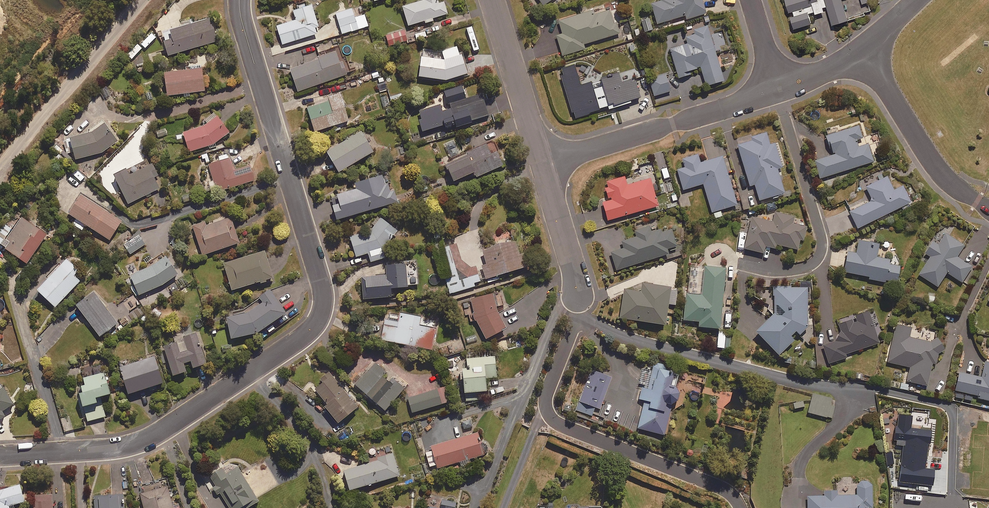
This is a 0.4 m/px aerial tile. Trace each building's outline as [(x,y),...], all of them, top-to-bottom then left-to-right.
[(439,2),(438,0),(419,0),(403,5),(409,24),(425,19),(426,22),(434,20),(433,17),(448,12),(444,1),(439,2)] [(649,3),(655,24),(684,15),(686,20),(706,14),(702,0),(659,0),(649,3)] [(793,28),(811,22),(808,15),(822,10),(821,7),(826,5),(832,24),(847,19),(841,0),(784,0),(793,28)] [(315,27),(319,25),(312,3),(293,9),(296,19),(277,25),(283,43),(317,33),(315,27)] [(365,14),(355,17),(352,8),(336,12),(342,33),(368,25),(365,14)] [(612,23),(608,9),(594,14),(592,10),(558,20),(561,33),(556,34),(562,55),(584,49),(583,44),(618,33),(615,22),(612,23)] [(168,53),(217,40),(211,17),(171,28),(173,37),(164,39),(168,53)] [(705,85),(723,80),(706,24),(690,29),(692,34),(685,36),(687,44),(669,50),(678,78),(689,74),(688,71),(699,67),(705,85)] [(388,46),(408,43),(406,30),(386,33),(388,46)] [(145,49),(156,37),(152,33),(141,44),(145,49)] [(132,58),(141,48),(137,43),(127,53),(132,58)] [(443,50),(421,47),(417,75),(447,79),(468,72),(459,44),(443,50)] [(313,56),(314,58),(289,67),(298,91),(349,73),(343,59),(340,60),(336,48),(313,56)] [(607,107),(608,109),(630,101),(630,100),(639,97),(634,82),(632,77),(620,81),(617,73),(599,79),(601,86),(592,89),(589,82),(579,85),(572,64),(557,69),(573,118),(599,109),(607,107)] [(167,94),(205,89),(202,66),(165,71),(167,94)] [(653,96),(669,91),(664,74),(648,79),(653,96)] [(444,110),(442,103),(418,110),(424,130),(444,124),(446,129),(490,115),(483,91),(467,96),(463,83),(445,88),(451,108),(444,110)] [(312,100),(314,103),(307,106),(315,130),(349,119),(340,90),(312,100)] [(184,133),(176,134),(177,142),(187,141),(189,149),(207,144),(209,149),(217,146),(215,141),(231,131),(219,113),(217,114),(215,111),(201,120),(203,123),(183,129),(184,133)] [(102,151),(118,140),(106,122),(89,131),(70,136),(70,138),(64,140),(67,153),(74,151),(76,157),(102,151)] [(855,140),(862,138),(858,125),(824,136),(831,155),(814,161),(819,178),(873,161),(867,143),(857,146),(855,140)] [(158,137),(167,134),(164,127),(156,131),(158,137)] [(339,170),(374,150),(362,129),(327,149),(339,170)] [(769,145),(765,132),(749,137),(750,139),(736,143),(749,186),(754,185),(759,200),(784,193),(776,169),(781,167),(774,143),(769,145)] [(497,148),(491,151),(486,141),(465,151),(466,153),(446,163),(454,179),(478,168),(481,174),(505,163),(502,156),(497,148)] [(53,148),(59,152),(66,157),(68,159),(71,155),(55,145),(53,148)] [(61,164),(66,157),(59,152),(54,159),(61,164)] [(255,179),(250,163),(234,168),(230,156),(228,156),(227,152),(218,155),(220,159),(209,163),(214,180),(217,179),(220,190),(255,179)] [(721,156),(699,163),(697,154),(681,159),(684,167),(676,170),(682,190),(702,183),(713,218),(721,216),(719,209),(736,204),(721,156)] [(154,176),(159,173),(153,162),(129,173),(126,167),(114,173),(128,203),(160,187),(154,176)] [(79,180),(83,176),(75,168),(71,173),(79,180)] [(382,173),(354,181),(356,187),(337,193),(338,196),(331,198),(337,218),(398,200),(394,188),(391,189),(389,182),(385,183),(382,173)] [(445,191),(455,186),(450,175),(440,180),(445,191)] [(648,177),(626,184),(623,176),(604,181),(606,187),(604,188),(607,199),(601,201),(606,220),(657,205),(648,177)] [(902,185),(893,190),(886,176),(865,186),(872,200),(848,211),(856,228),(910,202),(902,185)] [(109,238),(122,220),(81,193),(68,211),(77,217),(73,223),(82,229),(86,223),(109,238)] [(746,230),(740,229),(736,244),(743,245),(742,248),(762,253),(764,246),(775,248),(776,245),(797,249),(799,240),(803,240),(806,226),(792,223),(793,216),(774,212),(772,221),(749,216),(746,230)] [(48,233),(22,214),(12,228),(5,223),(0,230),(0,243),(27,262),(48,233)] [(202,254),(240,241),(231,215),(207,223),(206,220),(192,224),(202,254)] [(385,256),(383,248),(385,247),(398,229),(379,215),(371,226),(349,233),(357,256),(369,252),(372,261),(385,256)] [(664,249),(675,245),(670,229),(659,232),(659,229),(651,232),(649,225),(633,229),(635,237),(621,241),(623,248),(605,253),(610,271),(666,254),(664,249)] [(130,254),(145,243),(138,232),(123,243),(130,254)] [(924,253),(929,256),(917,274),(937,287),(946,272),(961,282),(972,265),(957,256),(964,245),(944,232),(937,244),(932,241),(924,253)] [(487,261),(480,263),(485,278),(530,262),(520,235),(482,248),(487,261)] [(454,274),(444,278),(450,295),(475,286),(474,281),(480,279),(475,265),(467,268),(457,240),(444,245),(454,274)] [(875,256),(878,244),(858,240),(855,253),(846,251),(842,271),(868,276),(868,279),(884,282),(885,280),(895,282),(898,266),(888,264),(888,259),(875,256)] [(224,261),(232,288),(260,280),(260,283),(267,281),(267,278),(273,276),(265,249),(224,261)] [(140,294),(178,275),(167,254),(154,261),(155,262),(130,275),(140,294)] [(44,276),(47,279),(37,288),(55,306),(80,280),(74,274),(79,269),(66,256),(61,262),(59,260),(44,276)] [(391,286),(408,285),(407,262),(386,263),(387,273),(362,275),(363,297),(392,295),(391,286)] [(718,328),(724,268),(688,264),(685,293),(682,320),(698,321),(697,326),(718,328)] [(662,324),(668,287),(639,282),(638,291),(622,289),(618,318),(662,324)] [(246,311),(227,314),(230,336),(258,332),(287,311),(270,286),(258,295),(262,301),(246,311)] [(806,327),(806,287),(773,287),(773,313),(754,331),(777,355),(792,340),(788,335),(794,330),(798,334),(806,327)] [(100,335),(118,321),(94,290),(76,303),(100,335)] [(508,327),(497,306),(494,291),(470,296),(474,314),(486,338),(508,327)] [(124,304),(129,311),(141,303),(136,296),(124,304)] [(840,322),(836,323),(839,331),(834,340),(818,346),(825,366),(847,358),(846,355),(879,343),(867,310),(839,319),(840,322)] [(420,324),(421,316),(401,312),(399,322),(386,320),(382,338),(432,348),(436,327),(420,324)] [(130,322),(124,315),(118,319),(121,323),(117,327),(120,331),(130,322)] [(935,364),(937,353),(944,349),(937,337),(930,342),(909,337),(911,327),(896,324),(887,362),(909,367),(906,381),(926,386),(931,363),(935,364)] [(184,331),(173,334),(175,341),(163,345),(173,374),(186,370),(184,362),(191,359),(193,366),(206,362),(196,331),(186,335),(184,331)] [(728,349),(730,333),(717,332),(715,347),(728,349)] [(468,343),(477,340),(476,334),(466,337),(468,343)] [(129,392),(163,381),(155,355),(120,366),(129,392)] [(487,378),(497,377),(495,355),(467,358),(467,366),(463,366),(466,400),(483,399),(482,390),(488,389),(487,378)] [(984,361),(981,377),(958,372),(954,390),(980,396),(980,398),(988,401),(988,362),(984,361)] [(385,409),(405,387),(376,362),(356,384),(385,409)] [(665,434),(674,401),(675,401),(677,400),(678,399),(679,398),(680,397),(681,396),(681,394),(682,393),(682,391),(681,389),(681,388),(680,387),(679,385),(678,384),(676,384),(679,372),(654,365),(648,387),(642,386),(639,398),(645,399),(638,427),(665,434)] [(600,408),(612,375),(591,368),(576,410),(592,415),(595,406),(600,408)] [(110,392),(105,371),(83,377),(85,384),(79,385),(87,420),(105,416),(100,394),(110,392)] [(339,421),(358,405),(331,373),(314,386),(327,401),(324,404),(339,421)] [(14,403),(4,385),(0,388),(0,418),(5,415),(2,409),(14,403)] [(411,412),(449,401),(445,386),(407,397),(411,412)] [(829,405),(830,398),(812,393),(807,412),(830,418),(833,406),(829,405)] [(898,482),(933,486),(935,470),(925,469),(928,443),(930,443),(932,430),(911,428),(913,415),(898,414),(897,424),(894,424),(892,444),(903,445),(898,482)] [(437,467),(485,453),(478,431),(432,445),(433,449),(425,451),(430,466),(436,464),(437,467)] [(344,468),(351,489),(401,475),(394,453),(344,468)] [(230,462),(214,471),(216,475),(208,480),(217,494),(220,492),(230,507),(246,507),(260,500),(237,464),(230,462)] [(836,495),(836,490),(823,490),(823,496),(807,496),(807,507),(868,507),(871,507),(871,487),(871,486),(870,485),(870,484),(869,483),(868,482),(867,481),(866,481),(864,480),(863,480),(862,480),(860,481),(859,482),(858,482),(857,483),(856,485),(856,486),(856,487),(856,494),(836,495)] [(24,500),(20,483),(0,488),(0,507),(10,507),(9,505),(24,500)] [(168,485),(140,492),(144,507),(174,507),(168,485)] [(53,493),(33,493),(33,507),(53,507),(53,493)] [(124,493),(93,495),(94,507),(125,507),(124,493)] [(457,500),(443,498),(441,507),(429,505),(429,507),(456,507),(457,500)]
